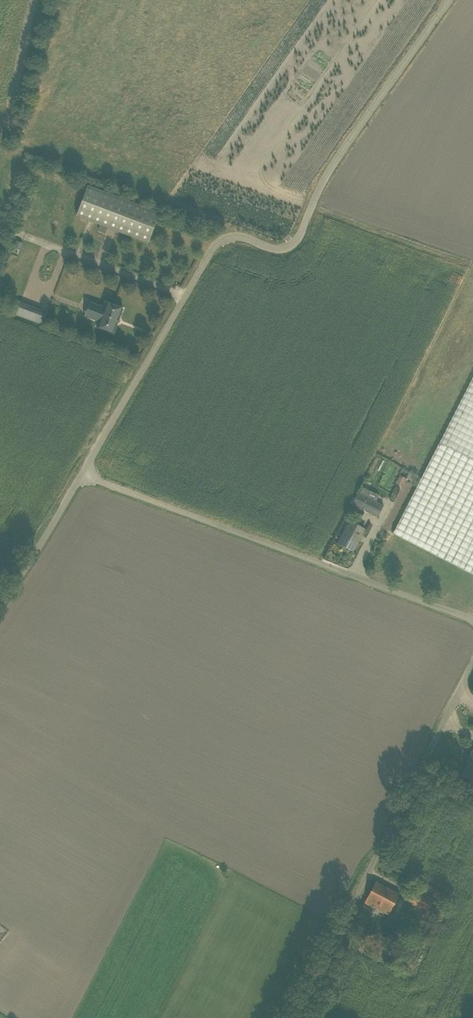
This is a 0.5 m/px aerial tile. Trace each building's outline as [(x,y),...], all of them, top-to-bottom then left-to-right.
[(148,243),(151,234),(159,213),(88,186),(76,215),(148,243)] [(13,247),(20,250),(23,243),(16,240),(13,247)] [(95,304),(90,318),(98,321),(96,326),(114,333),(123,308),(106,302),(104,307),(95,304)] [(40,310),(36,321),(43,324),(47,313),(40,310)] [(441,442),(440,442),(394,533),(472,574),(472,379),(441,442)] [(397,483),(405,485),(406,476),(398,475),(397,483)] [(358,492),(352,504),(377,516),(383,505),(358,492)] [(348,512),(360,518),(364,511),(352,505),(348,512)] [(353,550),(359,539),(364,529),(350,521),(338,543),(353,550)] [(469,760),(471,761),(464,775),(472,779),(472,752),(469,760)] [(398,894),(376,882),(365,902),(373,906),(388,914),(398,894)]
